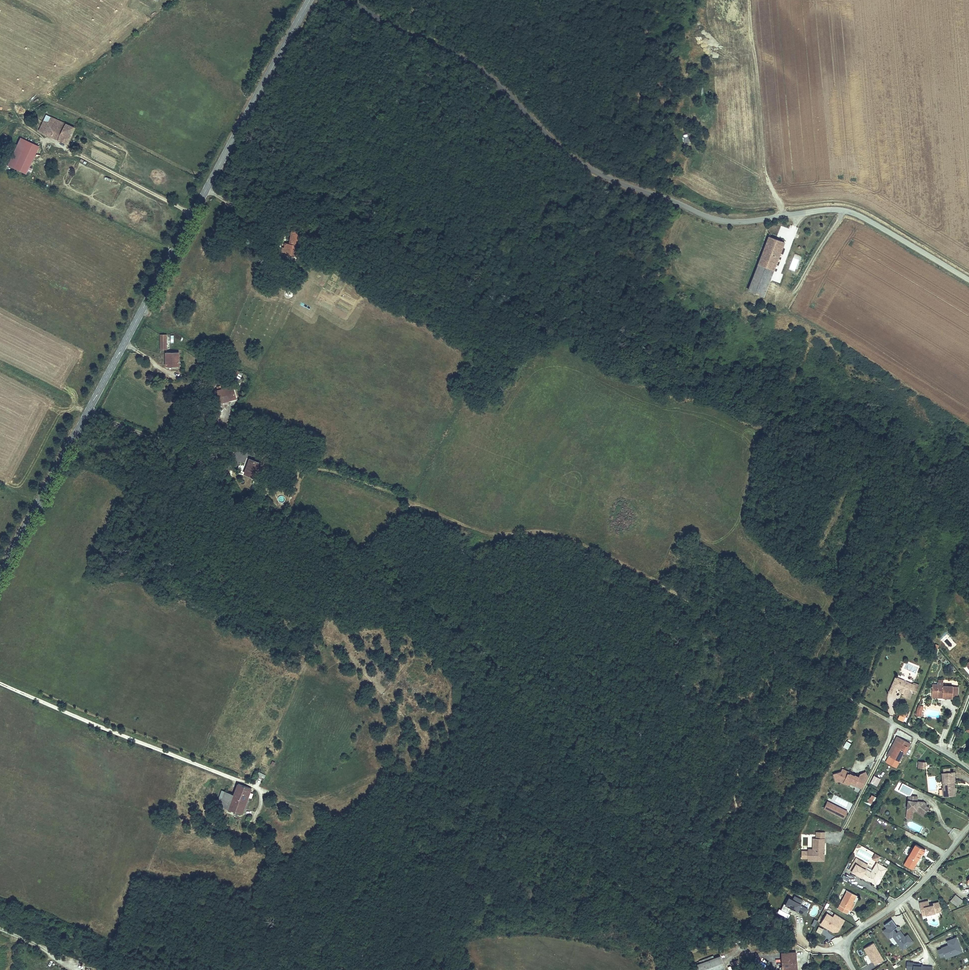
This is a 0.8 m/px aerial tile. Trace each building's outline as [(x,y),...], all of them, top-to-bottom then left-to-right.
[(47,116),(41,131),(45,133),(44,135),(68,144),(75,128),(47,116)] [(26,173),(38,145),(21,137),(8,164),(26,173)] [(296,257),(300,233),(292,232),(290,246),(283,245),(282,255),(296,257)] [(784,241),(769,236),(767,242),(749,290),(763,295),(773,271),(774,271),(785,243),(784,241)] [(165,351),(165,364),(178,364),(178,351),(165,351)] [(138,378),(141,381),(147,375),(145,372),(138,378)] [(226,401),(226,402),(228,402),(228,400),(233,398),(231,388),(223,389),(220,390),(216,391),(219,403),(226,401)] [(246,461),(242,471),(240,475),(252,479),(257,464),(246,461)] [(902,682),(901,679),(896,677),(890,693),(895,695),(898,689),(901,690),(904,691),(903,693),(905,694),(904,697),(910,699),(916,686),(911,684),(908,685),(902,682)] [(943,685),(933,685),(933,695),(943,695),(943,698),(953,698),(953,697),(953,688),(953,687),(943,687),(943,685)] [(906,717),(907,714),(902,712),(898,720),(904,722),(906,717)] [(899,740),(891,755),(900,759),(904,752),(908,745),(909,745),(911,741),(898,734),(896,739),(899,740)] [(888,753),(891,755),(899,740),(896,739),(888,753)] [(863,788),(868,777),(866,772),(860,775),(859,777),(855,775),(855,776),(850,774),(849,775),(848,774),(849,772),(843,769),(841,771),(834,774),(837,782),(840,781),(844,783),(844,782),(849,784),(851,783),(853,780),(856,782),(857,785),(863,788)] [(942,771),(944,786),(947,786),(948,794),(957,793),(956,783),(954,783),(954,778),(956,778),(955,769),(950,770),(945,771),(942,771)] [(874,774),(870,782),(877,785),(881,778),(874,774)] [(232,803),(245,808),(252,787),(239,782),(235,793),(232,803)] [(218,806),(230,809),(232,803),(235,793),(223,790),(218,806)] [(910,792),(908,806),(913,807),(918,808),(924,812),(929,806),(927,804),(928,802),(925,800),(923,802),(921,801),(921,799),(918,799),(918,793),(910,792)] [(823,809),(844,818),(848,810),(827,800),(823,809)] [(232,803),(230,809),(243,814),(245,808),(232,803)] [(243,831),(241,838),(248,841),(251,834),(243,831)] [(825,852),(825,832),(817,832),(817,851),(808,851),(808,860),(825,860),(825,854),(823,854),(823,852),(825,852)] [(817,851),(817,832),(814,832),(813,849),(808,849),(808,851),(817,851)] [(905,864),(914,869),(917,864),(918,860),(922,853),(924,854),(926,849),(915,844),(905,864)] [(850,873),(868,883),(868,882),(874,885),(878,877),(881,879),(885,870),(875,864),(870,873),(855,865),(850,873)] [(848,891),(838,908),(846,912),(856,895),(848,891)] [(957,906),(962,900),(955,894),(950,900),(957,906)] [(794,898),(788,896),(781,910),(788,913),(790,908),(806,914),(809,908),(807,907),(809,902),(795,896),(794,898)] [(928,899),(919,900),(921,914),(941,912),(939,901),(929,902),(928,899)] [(836,933),(845,919),(828,910),(820,924),(836,933)] [(882,929),(888,938),(893,935),(902,950),(914,942),(908,933),(905,935),(899,926),(898,927),(893,919),(884,924),(886,927),(882,929)] [(816,929),(813,936),(819,939),(823,932),(816,929)] [(944,955),(945,958),(963,952),(957,935),(946,939),(948,944),(937,948),(940,957),(944,955)] [(863,947),(874,965),(884,959),(874,941),(863,947)] [(783,952),(784,967),(789,967),(789,965),(793,965),(793,968),(798,968),(798,959),(796,959),(796,952),(783,952)] [(691,969),(722,969),(726,968),(721,955),(690,967),(691,969)]
